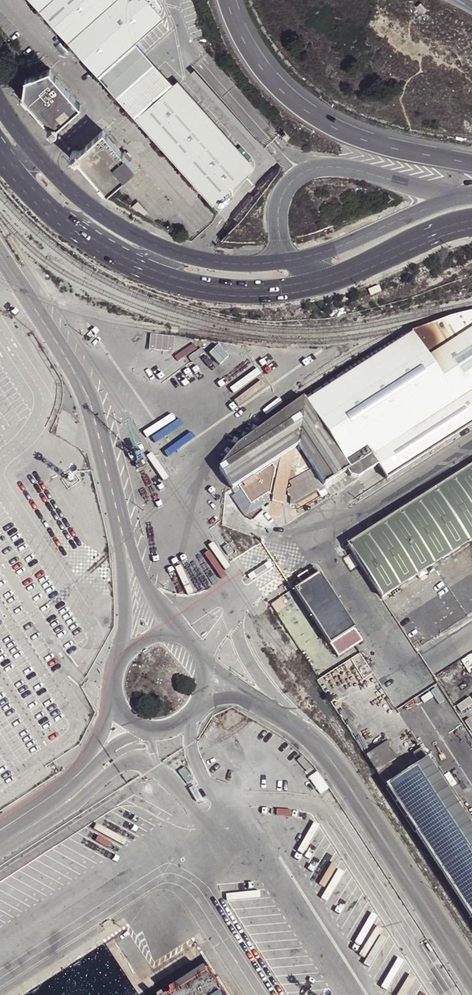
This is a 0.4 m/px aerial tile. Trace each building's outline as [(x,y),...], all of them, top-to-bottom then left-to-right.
[(100,77),(139,43),(167,19),(161,12),(151,0),(34,0),(100,77)] [(161,12),(165,9),(160,0),(151,0),(161,12)] [(100,77),(137,119),(176,85),(139,43),(100,77)] [(50,68),(26,77),(22,95),(48,125),(47,126),(46,129),(46,132),(48,133),(49,134),(52,135),(54,134),(56,133),(57,130),(57,127),(56,126),(81,104),(50,68)] [(176,85),(253,173),(256,169),(180,82),(176,85)] [(176,85),(137,119),(214,207),(253,173),(176,85)] [(104,191),(105,191),(107,193),(117,185),(137,168),(131,162),(124,153),(104,130),(79,152),(77,151),(75,151),(72,151),(70,153),(69,157),(71,160),(72,161),(75,162),(77,161),(78,160),(101,186),(100,187),(104,191)] [(126,151),(124,153),(131,162),(133,160),(126,151)] [(223,476),(232,490),(265,469),(280,459),(294,450),(296,449),(299,447),(324,486),(331,482),(343,474),(349,470),(370,456),(371,455),(382,472),(386,479),(471,423),(471,311),(449,317),(412,332),(405,333),(381,348),(304,397),(237,446),(224,463),(219,469),(223,476)] [(299,447),(296,449),(294,450),(280,459),(274,492),(272,501),(283,503),(286,490),(290,498),(290,504),(296,505),(296,503),(318,489),(320,492),(325,488),(324,486),(299,447)] [(376,465),(370,456),(349,470),(352,475),(355,476),(358,478),(376,465)] [(280,459),(265,469),(273,482),(264,487),(268,493),(274,492),(280,459)] [(348,544),(354,552),(382,597),(471,539),(471,464),(348,544)] [(273,482),(265,469),(232,490),(235,494),(241,491),(249,505),(265,495),(268,493),(264,487),(273,482)] [(328,493),(325,488),(320,492),(318,489),(296,503),(300,511),(328,493)] [(269,502),(265,495),(249,505),(241,491),(235,494),(239,499),(234,503),(245,516),(269,502)] [(270,561),(264,565),(267,569),(273,566),(270,561)] [(264,565),(253,572),(256,577),(267,569),(264,565)] [(362,642),(314,566),(289,582),(338,657),(362,642)] [(256,577),(253,572),(248,576),(251,580),(256,577)] [(143,683),(145,687),(152,683),(148,676),(143,678),(145,682),(143,683)] [(385,743),(366,755),(376,771),(385,765),(395,758),(385,743)] [(430,756),(423,744),(414,750),(422,761),(388,783),(417,828),(471,913),(471,821),(430,756)] [(385,765),(376,771),(382,780),(391,774),(385,765)] [(391,774),(382,780),(384,784),(394,778),(391,774)]
